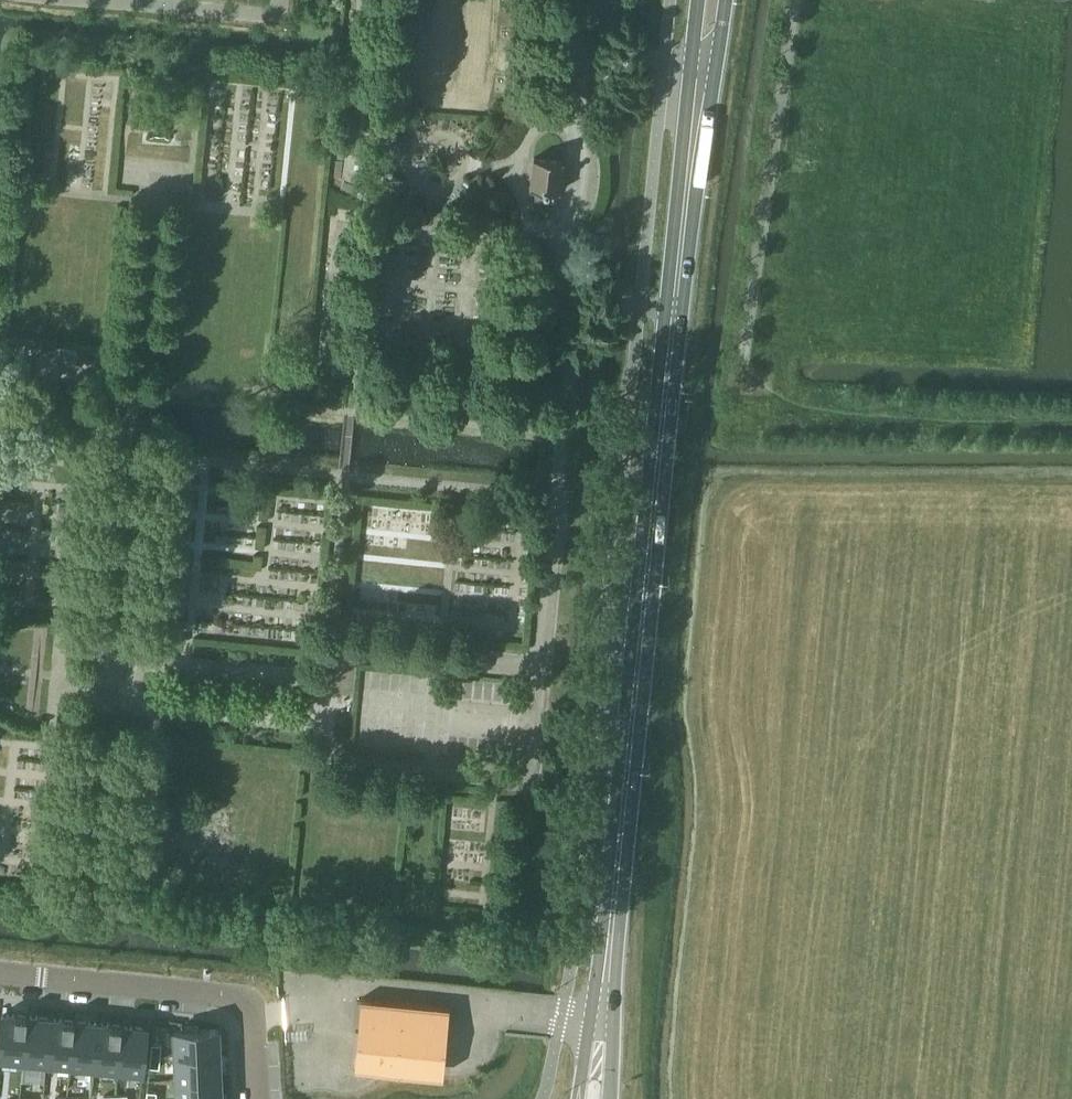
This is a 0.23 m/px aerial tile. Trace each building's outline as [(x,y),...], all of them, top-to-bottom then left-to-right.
[(535,188),(533,198),(553,201),(554,190),(559,190),(562,160),(533,156),(530,187),(535,188)] [(235,356),(252,358),(253,348),(236,345),(235,356)] [(360,997),(360,999),(353,1065),(442,1074),(449,1006),(360,997)] [(0,1030),(0,1056),(22,1058),(27,1015),(2,1012),(0,1030)] [(27,1015),(22,1058),(46,1061),(50,1017),(27,1015)] [(50,1017),(46,1061),(70,1063),(74,1019),(50,1017)] [(74,1019),(70,1063),(93,1065),(98,1022),(74,1019)] [(98,1022),(93,1065),(117,1068),(121,1024),(98,1022)] [(121,1024),(117,1068),(142,1070),(146,1027),(121,1024)] [(181,1029),(173,1029),(174,1054),(218,1053),(217,1028),(198,1028),(198,1024),(181,1025),(181,1029)] [(151,1043),(150,1054),(159,1055),(161,1044),(151,1043)] [(218,1053),(174,1054),(175,1078),(219,1076),(218,1053)] [(150,1054),(148,1066),(158,1067),(159,1055),(150,1054)] [(175,1078),(176,1098),(220,1098),(219,1076),(175,1078)] [(145,1098),(155,1098),(156,1092),(146,1091),(145,1098)]
